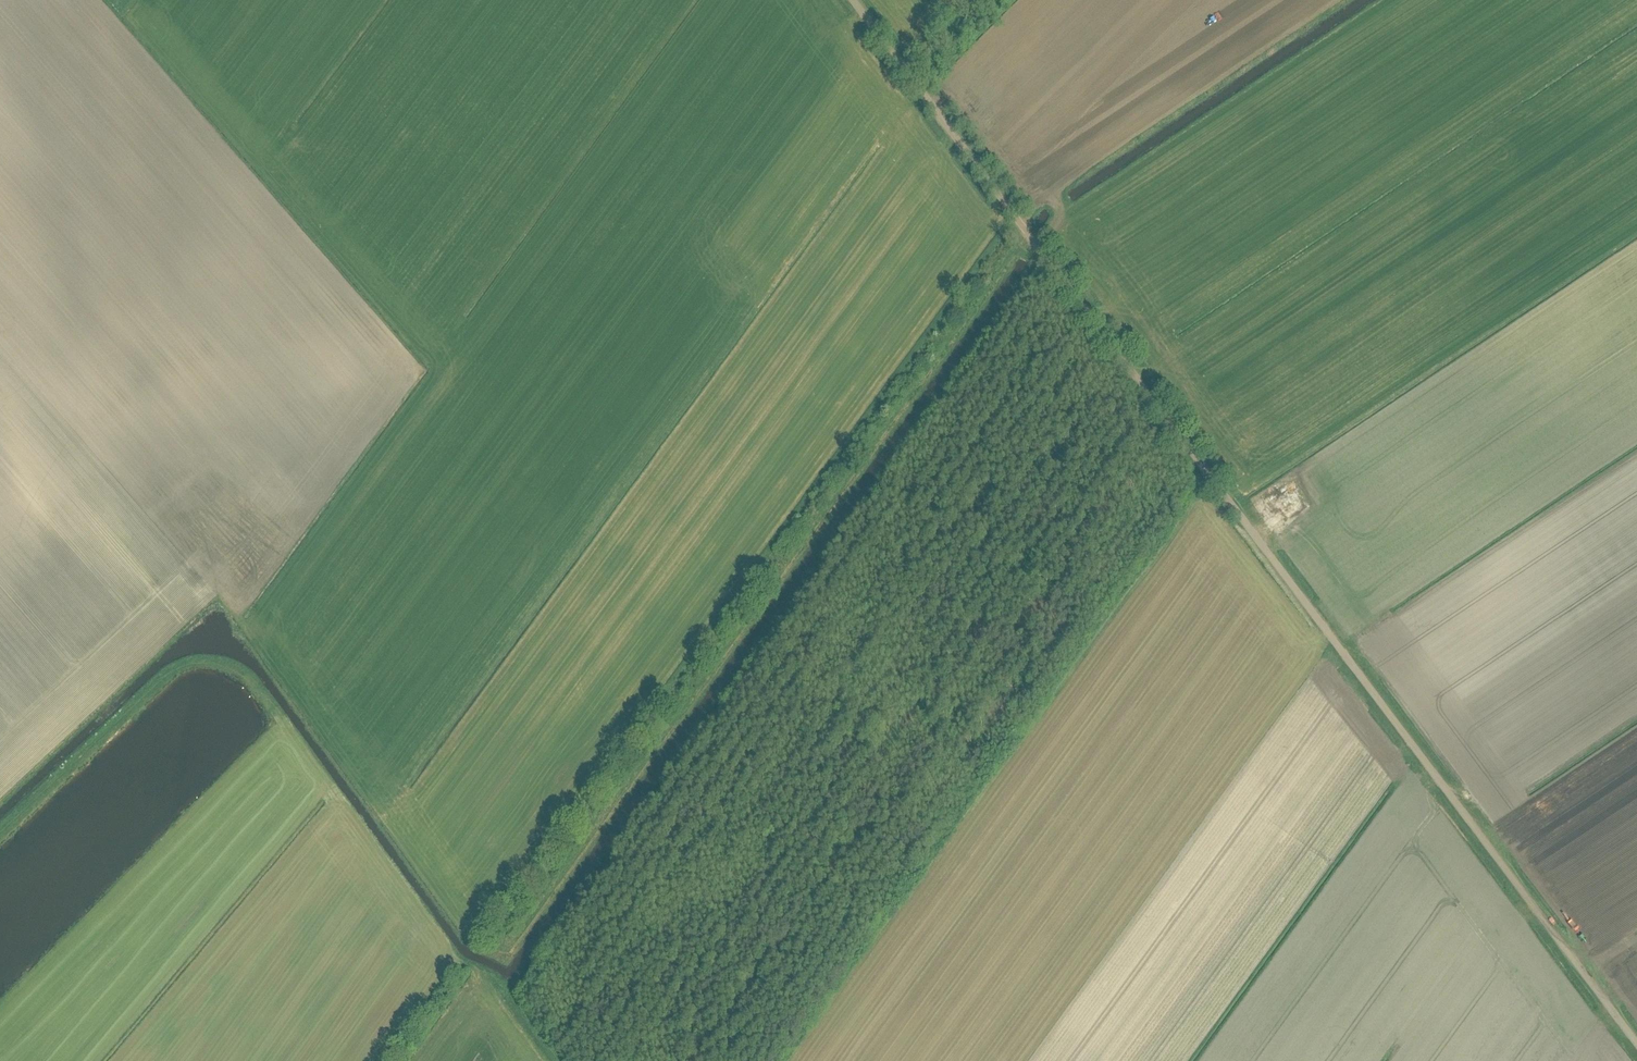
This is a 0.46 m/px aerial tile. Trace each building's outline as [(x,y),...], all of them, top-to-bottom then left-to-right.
[(1275,509),(1263,523),(1268,527),(1280,514),(1275,509)] [(1242,562),(1246,558),(1241,552),(1231,562),(1241,572),(1247,567),(1242,562)]
